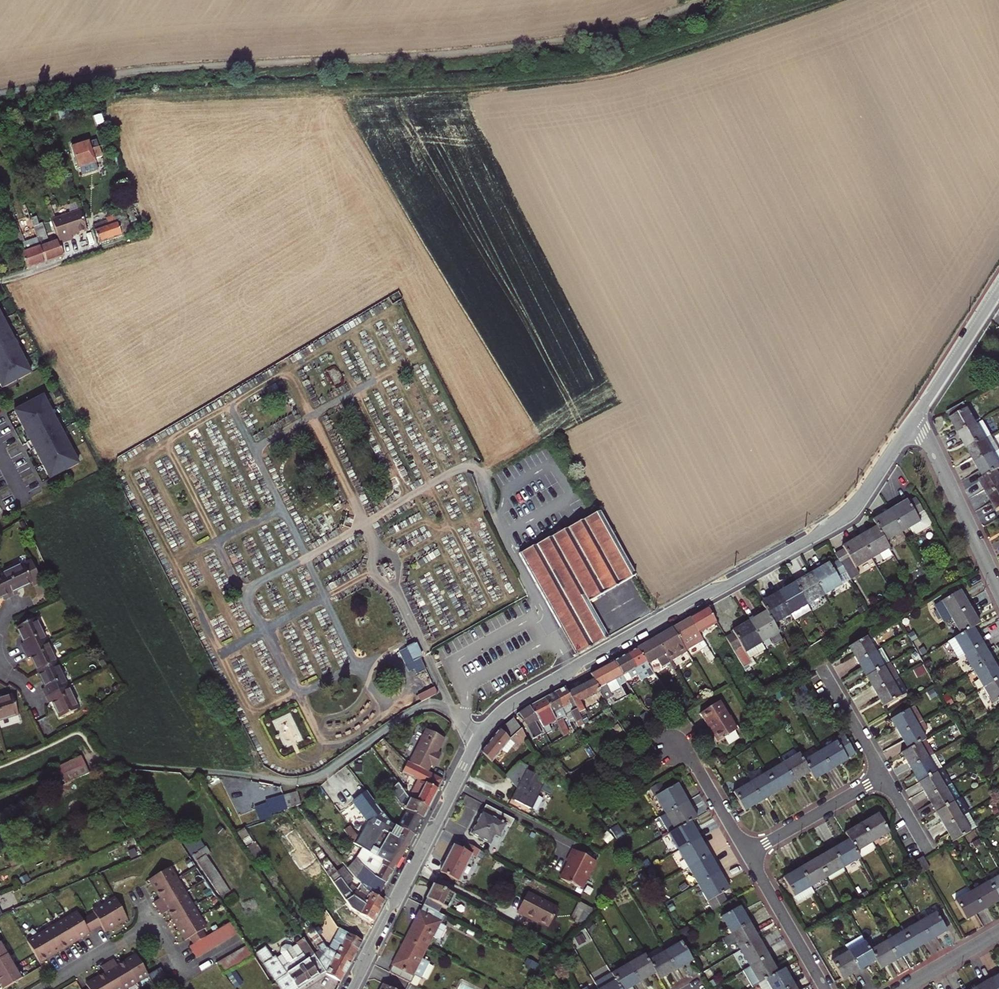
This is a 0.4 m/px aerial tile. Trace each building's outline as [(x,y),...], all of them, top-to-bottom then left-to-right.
[(71,145),(78,167),(96,161),(94,157),(101,155),(98,145),(91,147),(88,139),(71,145)] [(0,190),(0,193),(5,208),(10,206),(4,189),(0,190)] [(95,230),(99,242),(142,228),(133,203),(115,210),(119,222),(95,230)] [(58,240),(59,243),(72,239),(71,235),(86,230),(79,210),(51,220),(58,240)] [(7,215),(26,268),(45,262),(40,247),(27,251),(14,213),(7,215)] [(115,216),(95,223),(96,228),(117,222),(115,216)] [(33,227),(40,247),(45,262),(63,255),(59,243),(58,240),(50,243),(43,223),(33,227)] [(2,388),(31,372),(0,314),(0,385),(2,388)] [(43,395),(14,411),(30,441),(26,443),(30,450),(33,448),(49,479),(79,464),(43,395)] [(963,403),(946,412),(958,434),(975,424),(963,403)] [(958,434),(967,449),(984,439),(990,435),(982,420),(975,424),(958,434)] [(967,449),(975,463),(998,450),(990,435),(984,439),(967,449)] [(983,478),(998,470),(998,452),(998,450),(975,463),(983,478)] [(988,496),(998,489),(998,470),(983,478),(979,481),(988,496)] [(988,496),(997,511),(998,510),(998,489),(988,496)] [(888,510),(901,532),(908,528),(911,534),(916,535),(928,527),(929,522),(915,498),(907,502),(906,500),(888,510)] [(884,542),(901,532),(888,510),(872,520),(876,527),(884,542)] [(529,547),(519,553),(539,590),(576,655),(608,637),(592,608),(588,601),(635,575),(599,511),(529,547)] [(859,537),(871,557),(888,548),(884,542),(876,527),(859,537)] [(834,554),(838,561),(845,572),(849,580),(857,574),(854,568),(871,557),(859,537),(842,547),(843,549),(834,554)] [(10,596),(17,593),(16,589),(31,582),(32,585),(41,581),(31,560),(0,575),(10,596)] [(811,573),(823,595),(840,585),(836,577),(845,572),(838,561),(829,566),(828,563),(811,573)] [(811,573),(795,583),(807,604),(823,595),(811,573)] [(2,596),(4,599),(10,596),(0,575),(0,597),(2,596)] [(588,601),(592,608),(639,581),(635,575),(588,601)] [(778,593),(790,614),(807,604),(795,583),(778,593)] [(941,602),(950,618),(968,608),(958,591),(941,602)] [(773,624),(790,614),(778,593),(761,603),(766,611),(773,624)] [(943,622),(950,618),(941,602),(934,606),(943,622)] [(689,618),(698,632),(716,622),(707,608),(689,618)] [(950,618),(959,634),(972,627),(977,624),(968,608),(950,618)] [(749,621),(761,642),(771,637),(775,645),(783,640),(773,624),(766,611),(749,621)] [(22,644),(25,651),(46,640),(35,617),(18,626),(25,642),(22,644)] [(689,618),(672,628),(686,651),(703,641),(698,632),(689,618)] [(751,663),(749,659),(765,650),(761,642),(749,621),(732,631),(733,633),(726,637),(744,668),(751,663)] [(972,627),(959,634),(953,638),(948,641),(957,658),(963,654),(981,644),(972,627)] [(672,628),(654,638),(669,662),(687,652),(686,651),(672,628)] [(874,652),(865,636),(848,646),(857,662),(874,652)] [(654,638),(637,648),(645,663),(647,662),(657,657),(663,665),(669,662),(654,638)] [(707,638),(703,641),(706,647),(707,647),(713,658),(717,655),(707,638)] [(57,663),(46,640),(25,651),(29,658),(32,656),(40,672),(57,663)] [(406,646),(406,648),(413,661),(420,658),(413,643),(406,646)] [(963,654),(972,671),(991,660),(981,644),(963,654)] [(706,647),(701,650),(708,661),(713,658),(707,647),(706,647)] [(413,661),(406,648),(399,651),(408,672),(416,668),(419,673),(426,670),(420,658),(413,661)] [(645,663),(637,648),(626,654),(639,674),(640,673),(645,670),(647,669),(650,675),(653,673),(647,662),(645,663)] [(857,662),(866,677),(889,663),(881,648),(874,652),(857,662)] [(626,654),(613,661),(621,675),(626,681),(637,675),(639,674),(626,654)] [(972,671),(982,688),(998,677),(998,675),(991,660),(972,671)] [(613,661),(590,673),(593,679),(600,691),(604,699),(620,689),(619,685),(626,681),(621,675),(613,661)] [(44,689),(47,696),(68,686),(57,663),(40,672),(47,687),(44,689)] [(889,663),(866,677),(874,691),(891,681),(897,677),(889,663)] [(645,670),(640,673),(644,678),(648,675),(645,670)] [(626,681),(629,686),(641,680),(637,675),(626,681)] [(982,688),(991,704),(998,700),(998,677),(982,688)] [(567,691),(578,713),(584,711),(579,701),(600,691),(593,679),(567,691)] [(891,681),(874,691),(883,706),(900,696),(891,681)] [(79,708),(68,686),(47,696),(50,702),(54,701),(61,717),(79,708)] [(578,713),(567,691),(565,687),(554,692),(566,716),(568,720),(573,718),(577,726),(579,724),(578,721),(581,719),(578,713)] [(566,716),(554,692),(544,698),(554,717),(563,736),(568,733),(561,719),(566,716)] [(18,714),(13,695),(0,699),(0,720),(18,714)] [(545,723),(554,717),(544,698),(530,705),(546,734),(551,742),(555,739),(545,723)] [(735,732),(717,704),(698,715),(716,744),(735,732)] [(530,705),(516,715),(526,726),(532,740),(542,734),(543,736),(546,734),(530,705)] [(890,719),(899,734),(922,721),(913,706),(890,719)] [(606,714),(613,725),(616,722),(609,712),(606,714)] [(16,716),(0,720),(0,725),(17,721),(16,716)] [(481,752),(491,762),(501,749),(507,753),(511,747),(516,751),(527,738),(521,728),(513,717),(501,727),(481,752)] [(899,734),(907,749),(918,743),(925,739),(920,732),(927,729),(922,721),(899,734)] [(576,732),(583,744),(588,740),(581,728),(576,732)] [(426,729),(409,762),(427,771),(430,764),(434,766),(439,756),(435,754),(436,752),(443,738),(426,729)] [(819,752),(829,770),(847,759),(854,754),(843,735),(834,739),(836,742),(819,752)] [(901,753),(909,767),(926,757),(933,753),(925,739),(918,743),(907,749),(901,753)] [(829,770),(819,752),(802,761),(809,773),(813,779),(829,770)] [(909,767),(918,782),(935,772),(942,769),(933,753),(926,757),(909,767)] [(792,782),(809,773),(802,761),(798,754),(781,764),(792,782)] [(81,755),(64,762),(68,771),(85,763),(81,755)] [(409,762),(408,761),(402,773),(417,781),(409,797),(410,798),(427,807),(442,778),(427,771),(409,762)] [(531,808),(546,780),(526,769),(528,766),(519,761),(505,775),(516,788),(511,798),(531,808)] [(558,762),(554,766),(563,777),(568,773),(558,762)] [(62,774),(66,782),(89,772),(85,763),(68,771),(62,774)] [(776,792),(792,782),(781,764),(766,773),(776,792)] [(117,768),(101,766),(100,774),(116,775),(117,768)] [(153,771),(137,769),(136,776),(153,778),(153,771)] [(918,782),(926,797),(943,787),(935,772),(918,782)] [(749,783),(760,801),(776,792),(766,773),(749,783)] [(243,780),(234,779),(233,787),(242,788),(243,780)] [(422,817),(427,807),(410,798),(409,797),(398,783),(389,790),(403,808),(408,810),(422,817)] [(664,791),(659,783),(650,788),(665,813),(686,801),(676,784),(664,791)] [(743,811),(760,801),(749,783),(733,793),(743,811)] [(926,797),(935,812),(952,802),(959,798),(950,783),(943,787),(926,797)] [(297,791),(281,796),(290,807),(294,806),(301,803),(297,791)] [(391,823),(367,791),(353,802),(368,821),(355,844),(361,847),(370,853),(384,861),(381,865),(392,871),(407,845),(408,846),(414,834),(400,827),(391,823)] [(274,811),(281,809),(290,807),(281,796),(277,797),(266,801),(267,803),(269,808),(273,806),(274,811)] [(674,830),(689,821),(695,818),(686,801),(665,813),(674,830)] [(952,802),(935,812),(944,827),(961,817),(952,802)] [(255,807),(259,820),(264,818),(272,815),(269,808),(267,803),(255,807)] [(514,819),(486,805),(471,834),(491,843),(495,834),(500,836),(506,824),(510,826),(514,819)] [(422,817),(408,810),(404,819),(418,826),(422,817)] [(961,817),(944,827),(952,842),(976,828),(967,813),(961,817)] [(878,814),(861,824),(871,842),(888,832),(878,814)] [(91,818),(85,821),(88,828),(94,825),(91,818)] [(404,819),(400,827),(414,834),(418,826),(404,819)] [(699,838),(689,821),(674,830),(668,833),(678,850),(699,838)] [(845,833),(849,840),(855,851),(871,842),(861,824),(845,833)] [(357,835),(349,825),(344,829),(353,842),(357,835)] [(612,830),(617,841),(625,836),(619,826),(612,830)] [(246,830),(238,834),(242,839),(249,835),(246,830)] [(203,847),(193,831),(182,838),(221,897),(230,892),(206,856),(211,853),(206,846),(203,847)] [(708,855),(699,838),(678,850),(687,867),(708,855)] [(266,856),(255,840),(244,847),(255,863),(266,856)] [(849,840),(832,850),(842,867),(859,857),(855,851),(849,840)] [(458,881),(472,854),(454,845),(440,872),(442,873),(451,878),(458,881)] [(377,862),(370,853),(361,847),(355,857),(361,864),(372,874),(386,882),(392,871),(381,865),(377,862)] [(596,861),(572,849),(566,862),(568,862),(562,872),(563,873),(560,879),(570,884),(570,882),(580,888),(588,871),(591,872),(596,861)] [(832,850),(816,859),(826,876),(842,867),(832,850)] [(384,861),(370,853),(377,862),(381,865),(384,861)] [(718,872),(708,855),(687,867),(697,884),(718,872)] [(354,859),(355,860),(359,866),(372,874),(361,864),(355,857),(354,859)] [(928,869),(921,857),(913,861),(919,874),(928,869)] [(816,859),(799,869),(809,886),(826,876),(816,859)] [(346,866),(359,881),(367,891),(369,892),(378,897),(386,882),(372,874),(359,866),(355,860),(346,866)] [(343,866),(337,871),(340,876),(347,885),(353,880),(343,866)] [(194,944),(191,946),(198,958),(240,934),(233,922),(207,937),(204,931),(208,928),(173,867),(152,879),(162,898),(156,902),(163,914),(169,910),(186,940),(190,938),(194,944)] [(783,878),(793,895),(809,886),(799,869),(783,878)] [(729,890),(718,872),(697,884),(712,910),(727,901),(722,893),(729,890)] [(347,885),(340,876),(334,880),(343,893),(350,888),(349,887),(347,885)] [(988,882),(998,900),(998,899),(998,876),(988,882)] [(971,892),(981,909),(998,900),(988,882),(971,892)] [(351,884),(349,887),(350,888),(354,893),(353,895),(356,896),(363,903),(378,911),(384,900),(378,897),(369,892),(367,895),(351,884)] [(433,885),(423,905),(439,913),(442,907),(448,909),(454,896),(433,885)] [(809,886),(793,895),(797,902),(813,893),(809,886)] [(981,909),(971,892),(955,901),(965,919),(981,909)] [(517,911),(548,927),(558,909),(527,893),(517,911)] [(351,909),(359,913),(373,921),(378,911),(363,903),(356,896),(353,895),(350,901),(353,903),(350,907),(351,909)] [(40,962),(69,945),(79,939),(101,924),(105,930),(127,917),(114,896),(92,910),(93,912),(82,919),(77,911),(27,942),(40,962)] [(593,908),(578,901),(570,918),(577,922),(583,911),(590,915),(593,908)] [(439,913),(423,905),(406,938),(426,949),(433,934),(438,936),(441,935),(446,926),(445,923),(442,922),(445,916),(439,913)] [(721,917),(730,933),(748,923),(738,907),(721,917)] [(583,911),(577,922),(582,924),(590,915),(583,911)] [(359,913),(348,933),(362,940),(373,921),(359,913)] [(935,913),(918,922),(929,940),(945,931),(935,913)] [(929,940),(918,922),(902,932),(912,950),(929,940)] [(748,923),(730,933),(740,950),(758,940),(748,923)] [(352,961),(362,940),(348,933),(340,928),(329,948),(352,961)] [(912,950),(902,932),(885,942),(896,959),(912,950)] [(314,953),(304,937),(295,943),(302,953),(285,964),(280,967),(273,956),(265,945),(256,952),(281,988),(297,988),(325,971),(314,953)] [(422,956),(426,949),(406,938),(389,972),(411,983),(414,976),(419,978),(428,959),(422,956)] [(758,940),(740,950),(749,966),(767,956),(758,940)] [(4,988),(15,981),(19,982),(20,978),(23,976),(1,941),(0,942),(0,982),(4,988)] [(352,961),(329,948),(326,947),(323,942),(316,946),(318,950),(314,953),(325,971),(326,973),(341,981),(352,961)] [(664,952),(675,970),(691,960),(680,942),(664,952)] [(885,942),(869,951),(875,960),(879,969),(896,959),(885,942)] [(875,960),(869,951),(864,943),(848,952),(858,970),(875,960)] [(225,975),(255,957),(248,946),(218,964),(225,975)] [(87,983),(89,987),(86,988),(124,988),(149,974),(158,988),(159,988),(171,981),(161,965),(149,973),(136,952),(117,963),(111,967),(105,971),(87,983)] [(664,952),(648,961),(655,973),(659,980),(675,970),(664,952)] [(858,970),(848,952),(831,962),(841,979),(858,970)] [(277,953),(273,956),(280,967),(285,964),(277,953)] [(628,964),(639,982),(655,973),(648,961),(644,954),(628,964)] [(771,963),(767,956),(749,966),(759,983),(765,980),(777,973),(771,963)] [(102,965),(105,971),(111,967),(117,963),(114,957),(102,965)] [(537,964),(527,959),(524,965),(534,970),(537,964)] [(773,962),(771,963),(777,973),(783,969),(780,964),(776,967),(773,962)] [(615,980),(620,988),(627,988),(639,982),(628,964),(611,973),(615,980)] [(749,966),(742,970),(752,987),(759,983),(749,966)] [(771,988),(786,988),(792,985),(783,969),(777,973),(765,980),(771,988)] [(611,973),(594,982),(598,988),(599,988),(615,980),(611,973)] [(615,980),(599,988),(620,988),(615,980)] [(975,988),(996,988),(991,980),(975,988)]
